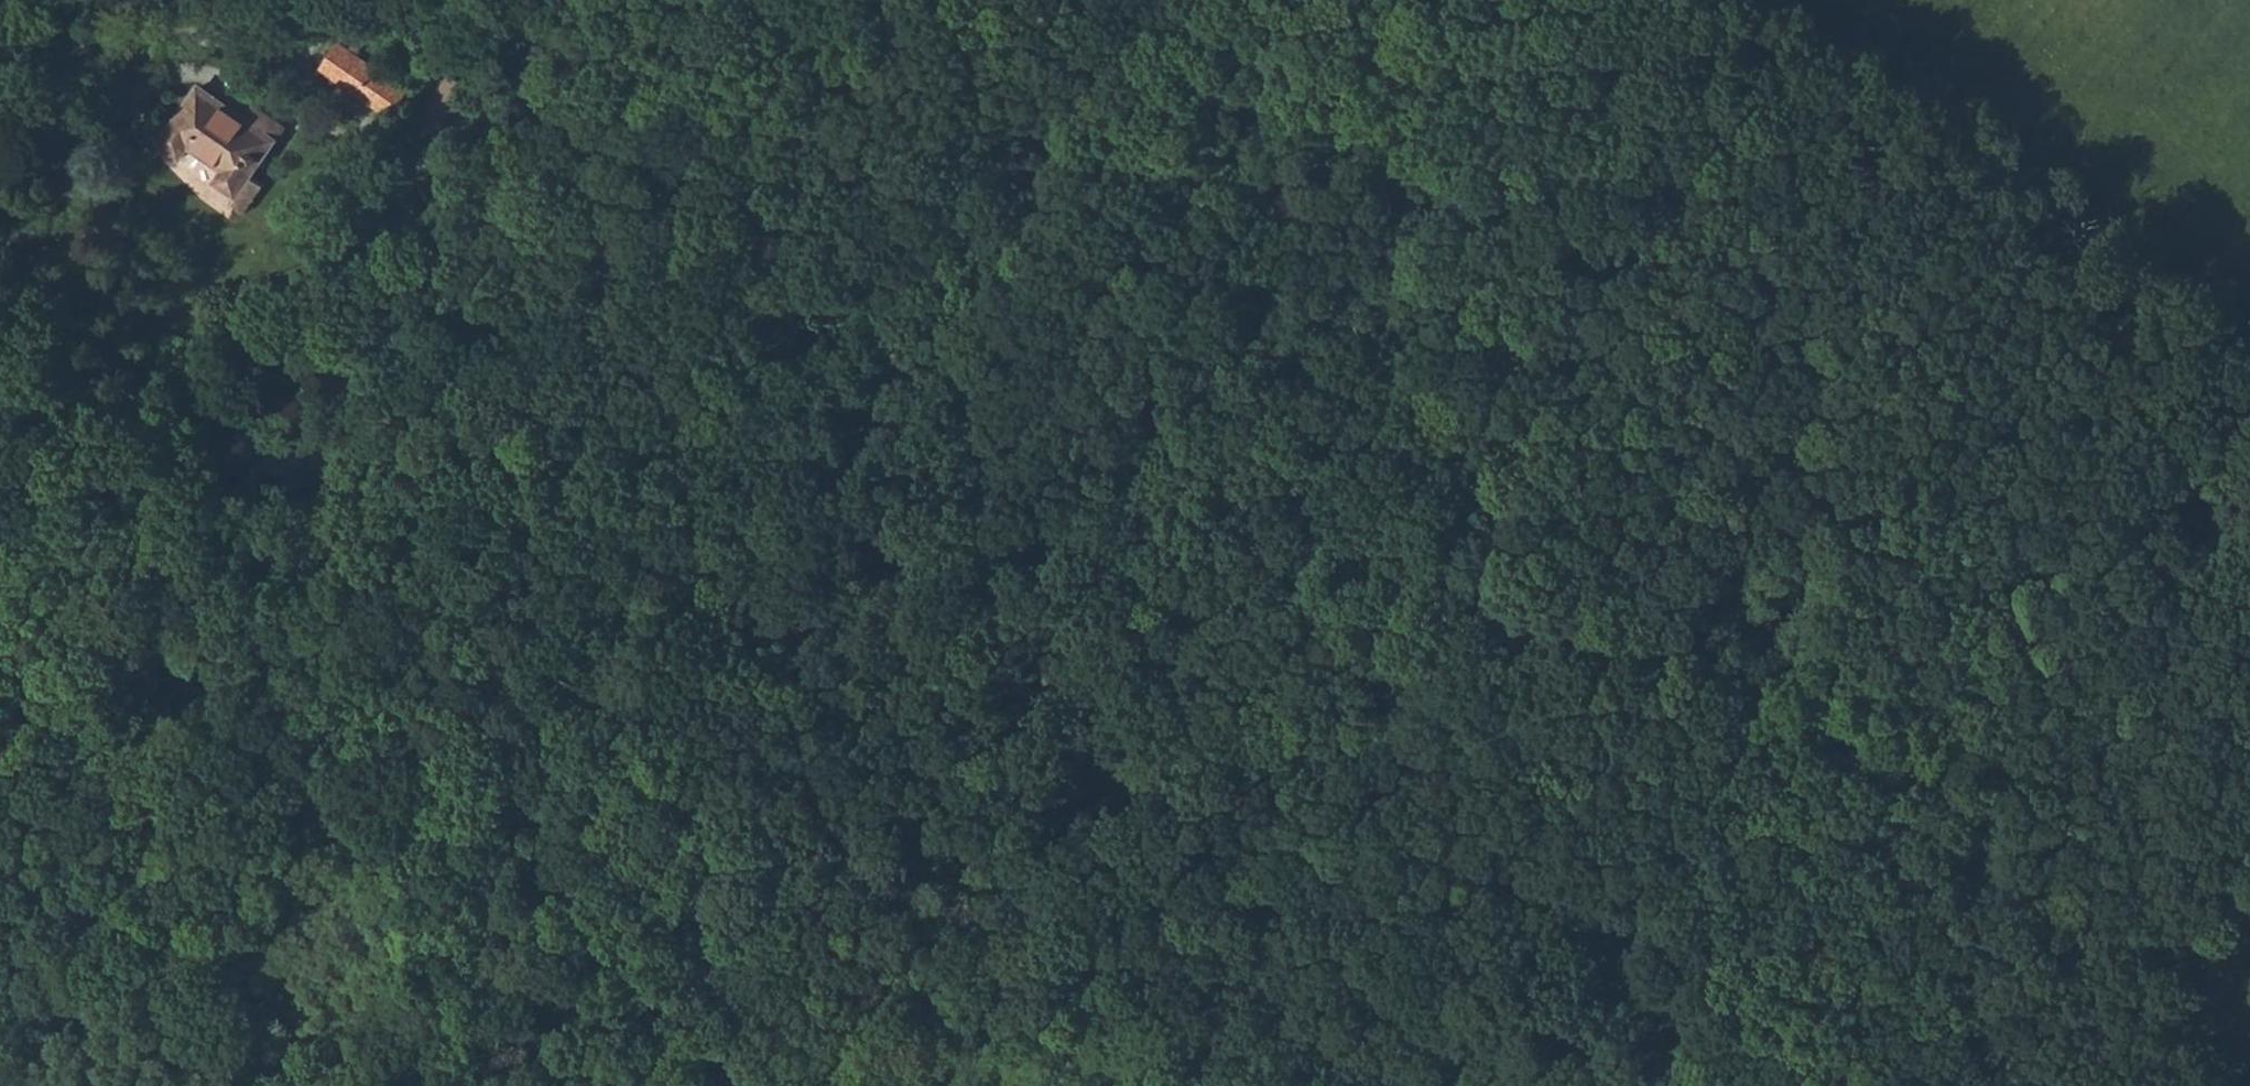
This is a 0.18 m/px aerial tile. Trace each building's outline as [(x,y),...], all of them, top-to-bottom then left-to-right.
[(317,20),(298,48),(317,60),(337,32),(317,20)] [(337,32),(317,60),(355,84),(374,57),(337,32)] [(389,67),(374,57),(355,84),(371,94),(389,67)] [(177,66),(138,124),(161,140),(167,130),(202,153),(194,164),(218,178),(267,109),(243,92),(234,105),(223,97),(177,66)] [(231,85),(223,97),(234,105),(243,92),(231,85)] [(213,200),(229,212),(239,199),(223,187),(213,200)]
